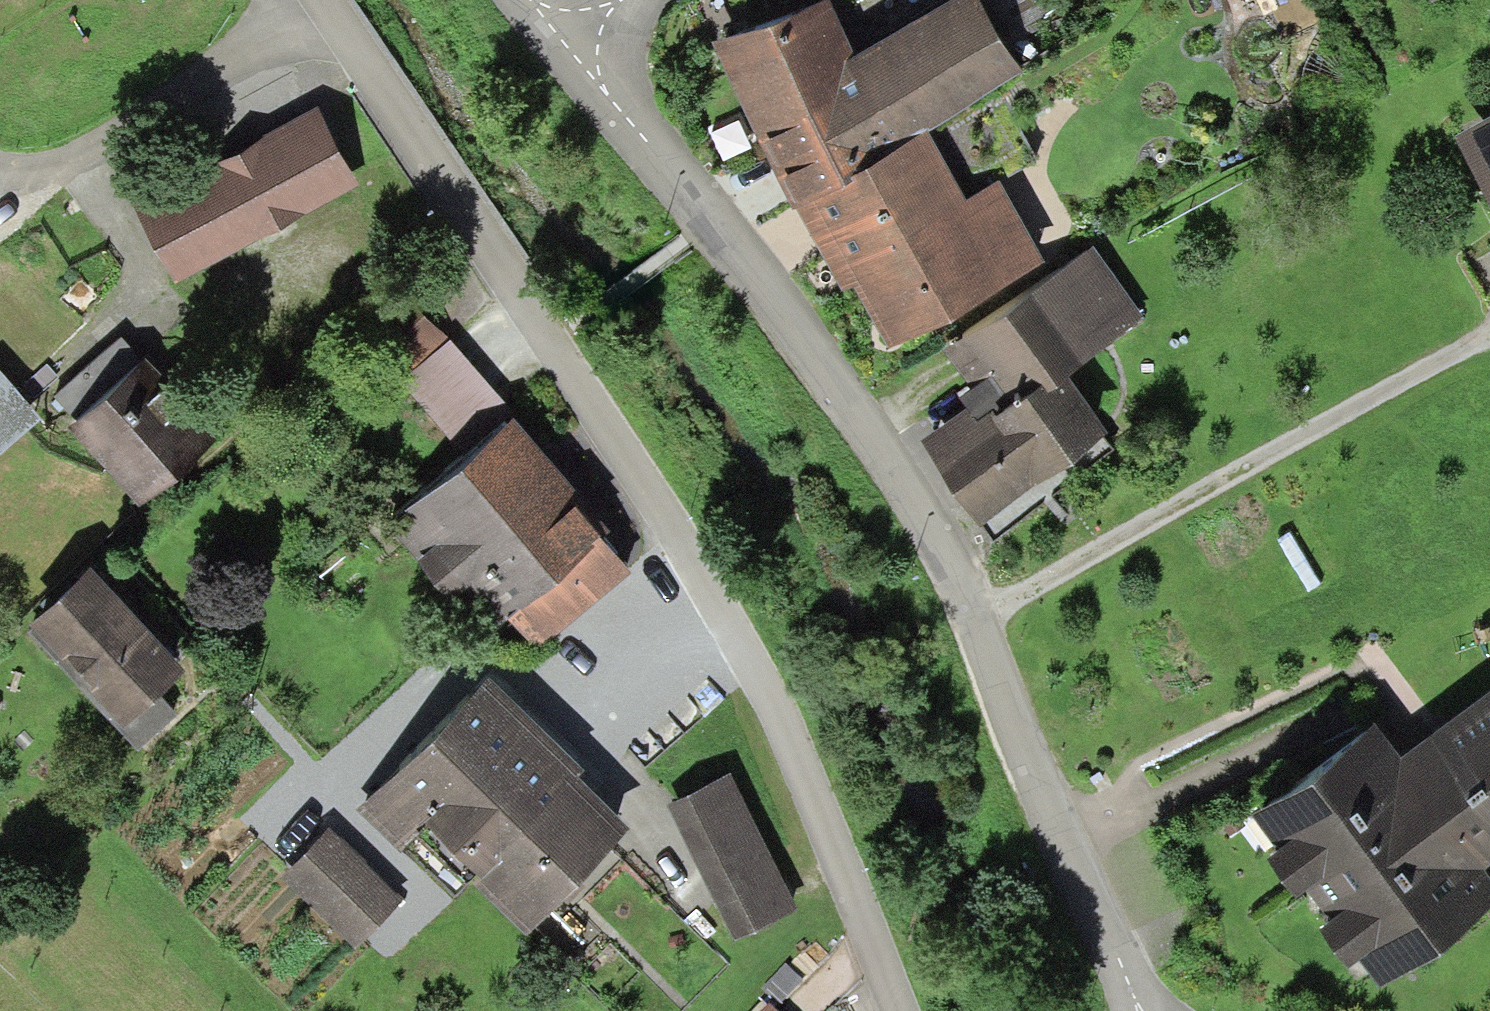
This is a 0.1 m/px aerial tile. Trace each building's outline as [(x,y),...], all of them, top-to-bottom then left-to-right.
[(857,53),(851,41),(830,0),(811,0),(713,46),(792,206),(798,204),(862,172),(857,163),(927,123),(1023,73),(1012,50),(985,0),(948,0),(857,53)] [(1012,50),(1066,21),(1055,0),(985,0),(1012,50)] [(317,98),(136,197),(179,275),(360,176),(317,98)] [(1455,120),(1489,186),(1489,101),(1455,120)] [(862,172),(798,204),(842,291),(854,284),(891,345),(1043,260),(999,183),(967,198),(927,123),(857,163),(862,172)] [(1141,319),(1093,248),(943,350),(970,389),(959,396),(966,408),(920,439),(976,521),(1110,431),(1068,369),(1141,319)] [(402,375),(449,334),(408,288),(362,329),(402,375)] [(459,443),(512,402),(449,334),(402,375),(459,443)] [(128,357),(64,418),(137,495),(201,434),(171,402),(160,391),(153,383),(128,357)] [(43,408),(0,360),(0,446),(43,408)] [(159,377),(153,383),(160,391),(171,402),(176,400),(178,396),(181,392),(181,386),(179,380),(174,375),(169,375),(165,375),(159,377)] [(470,569),(575,484),(578,482),(512,402),(459,443),(383,513),(447,592),(472,571),(470,569)] [(635,557),(575,484),(470,569),(472,571),(530,642),(635,557)] [(145,609),(90,549),(28,606),(37,616),(29,624),(138,743),(178,707),(154,680),(184,652),(145,609)] [(585,755),(487,662),(353,801),(397,844),(433,807),(481,854),(470,865),(526,920),(630,812),(578,762),(585,755)] [(1408,735),(1400,741),(1374,705),(1250,797),(1275,830),(1267,836),(1298,878),(1305,873),(1326,901),(1319,906),(1350,947),(1357,941),(1379,971),(1489,888),(1489,862),(1484,854),(1489,850),(1489,674),(1408,735)] [(730,765),(668,797),(732,932),(795,900),(730,765)] [(329,820),(279,871),(353,943),(402,893),(329,820)] [(785,965),(762,988),(780,1006),(803,983),(785,965)]
